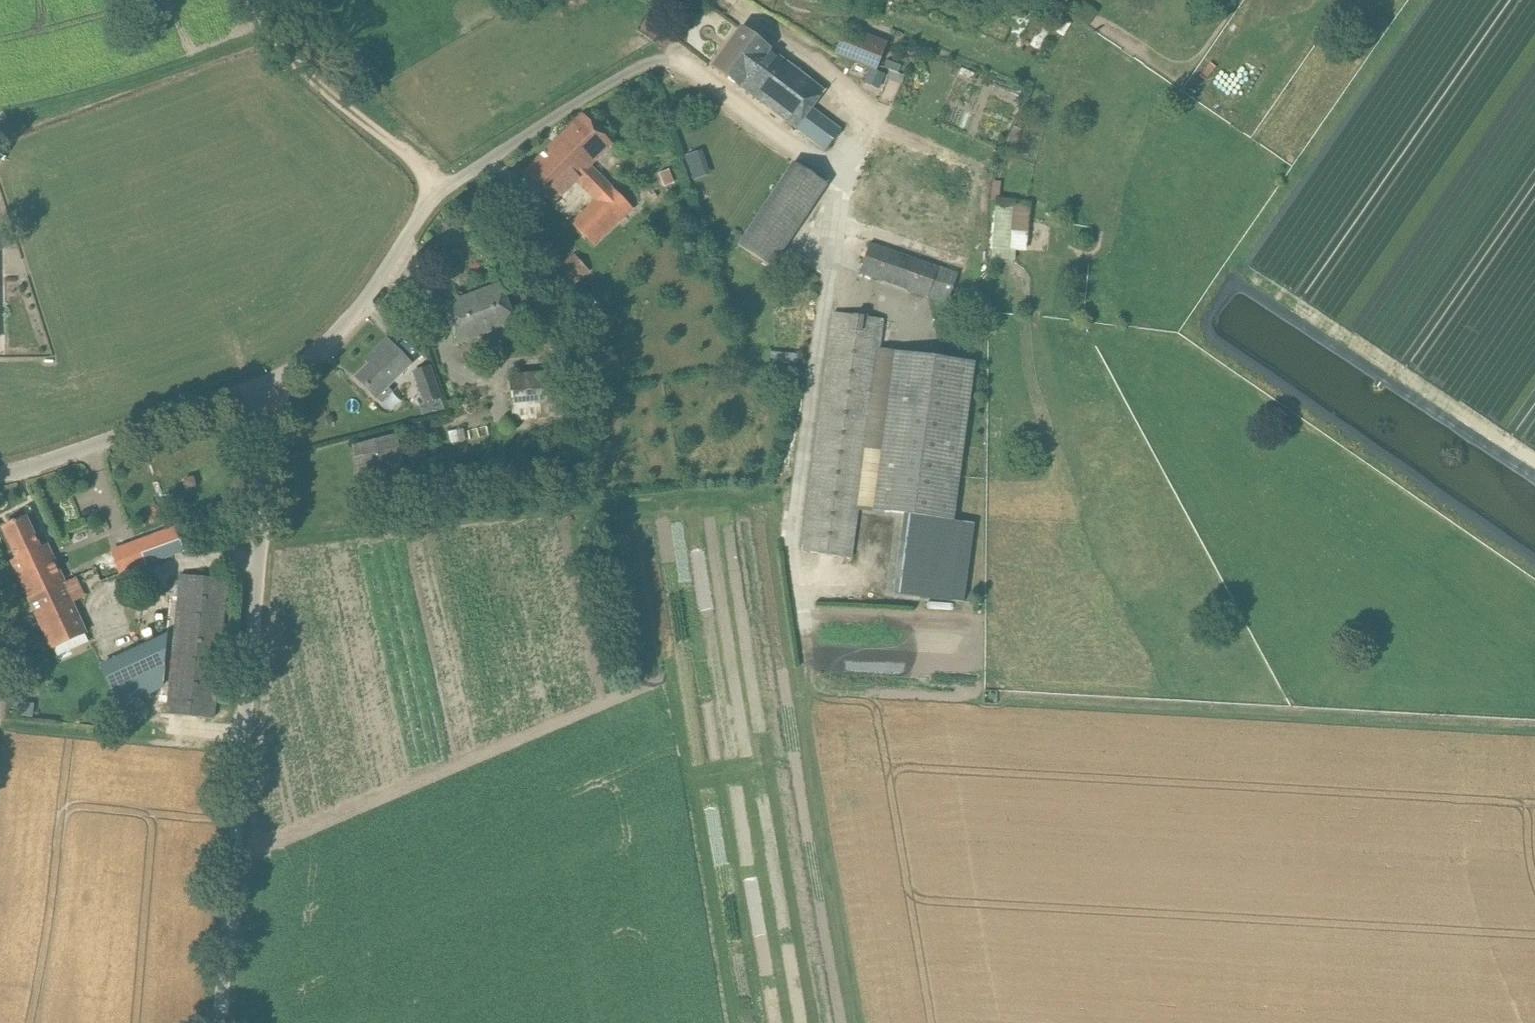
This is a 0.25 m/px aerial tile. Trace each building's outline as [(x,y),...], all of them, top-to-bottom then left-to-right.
[(766,45),(742,28),(730,45),(731,47),(728,51),(726,50),(713,67),(739,87),(740,86),(756,98),(757,97),(760,100),(760,101),(784,119),(795,128),(796,127),(824,149),(837,132),(810,109),(824,91),(769,50),(766,45)] [(885,49),(847,34),(838,56),(876,71),(885,49)] [(613,146),(583,115),(523,174),(553,205),(577,182),(595,200),(570,223),(595,248),(634,211),(591,167),(613,146)] [(970,172),(907,150),(876,139),(848,218),(892,233),(903,202),(890,198),(895,182),(919,190),(921,187),(959,200),(970,172)] [(704,148),(686,155),(695,179),(713,172),(704,148)] [(828,183),(793,160),(738,247),(772,269),(828,183)] [(669,169),(659,173),(664,187),(675,183),(669,169)] [(997,198),(992,247),(1010,249),(1015,200),(997,198)] [(959,275),(870,244),(860,273),(948,304),(959,275)] [(590,271),(574,255),(558,268),(572,286),(590,271)] [(462,298),(443,305),(458,344),(516,323),(501,284),(471,295),(473,298),(463,302),(462,298)] [(589,293),(578,303),(586,312),(597,302),(589,293)] [(883,321),(836,311),(802,552),(851,558),(883,321)] [(368,365),(356,377),(381,403),(392,392),(388,388),(412,365),(387,339),(364,361),(368,365)] [(974,362),(895,352),(874,510),(953,521),(974,362)] [(440,398),(430,366),(415,371),(425,403),(440,398)] [(509,373),(517,421),(564,417),(562,368),(509,373)] [(407,476),(397,436),(354,446),(365,487),(407,476)] [(185,488),(195,486),(192,476),(182,479),(185,488)] [(13,561),(30,599),(63,584),(45,545),(41,548),(26,517),(11,524),(11,525),(11,526),(7,528),(7,527),(6,527),(3,528),(18,558),(13,561)] [(183,551),(175,529),(138,543),(146,565),(183,551)] [(179,575),(173,637),(159,635),(158,652),(171,653),(165,714),(214,719),(228,580),(179,575)] [(63,584),(30,599),(53,649),(86,633),(63,584)] [(145,646),(101,667),(120,707),(163,686),(145,646)]
